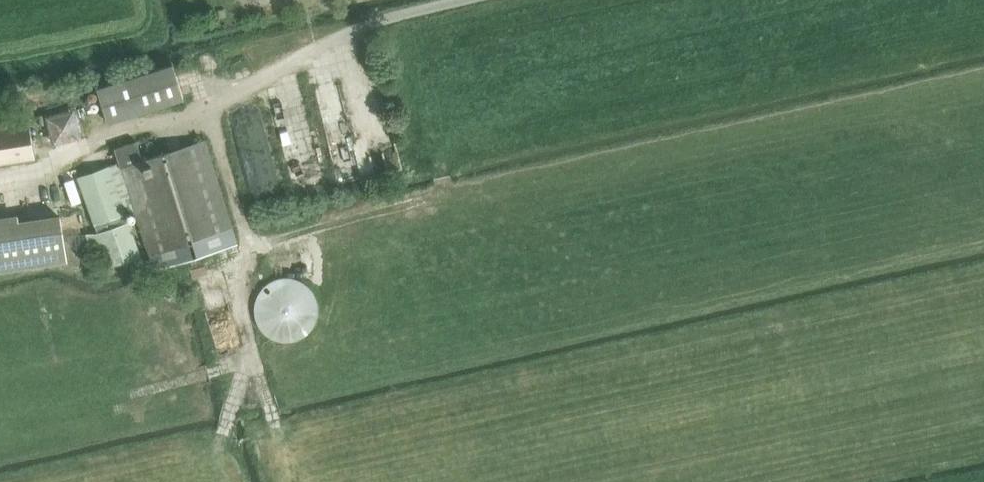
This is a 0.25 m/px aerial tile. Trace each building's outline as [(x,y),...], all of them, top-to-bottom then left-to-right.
[(107,123),(183,99),(172,64),(96,88),(107,123)] [(35,160),(28,120),(26,106),(0,110),(0,165),(35,160)] [(57,144),(85,136),(76,106),(48,114),(57,144)] [(107,166),(76,177),(93,224),(94,224),(97,232),(85,233),(98,270),(142,257),(126,212),(133,210),(153,270),(237,243),(205,141),(143,160),(137,142),(116,150),(120,161),(107,166)] [(59,216),(21,222),(28,265),(66,259),(59,216)] [(313,291),(309,287),(305,284),(300,281),(295,279),(290,278),(285,278),(279,279),(274,280),(269,283),(265,286),(261,290),(258,294),(256,299),(255,305),(254,310),(255,315),(256,321),(258,326),(262,330),(265,334),(270,338),(275,340),(280,342),(285,342),(291,342),(296,341),(301,339),(306,336),(310,332),(313,328),(316,323),(318,318),(319,312),(318,307),(317,301),(316,296),(313,291)]
